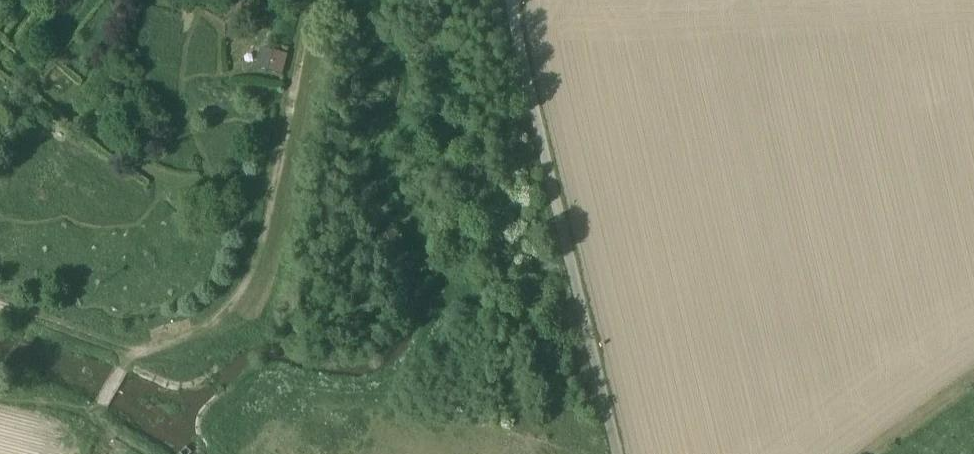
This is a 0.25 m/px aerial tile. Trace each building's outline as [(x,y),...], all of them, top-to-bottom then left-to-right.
[(283,75),(288,54),(261,48),(256,68),(283,75)]
